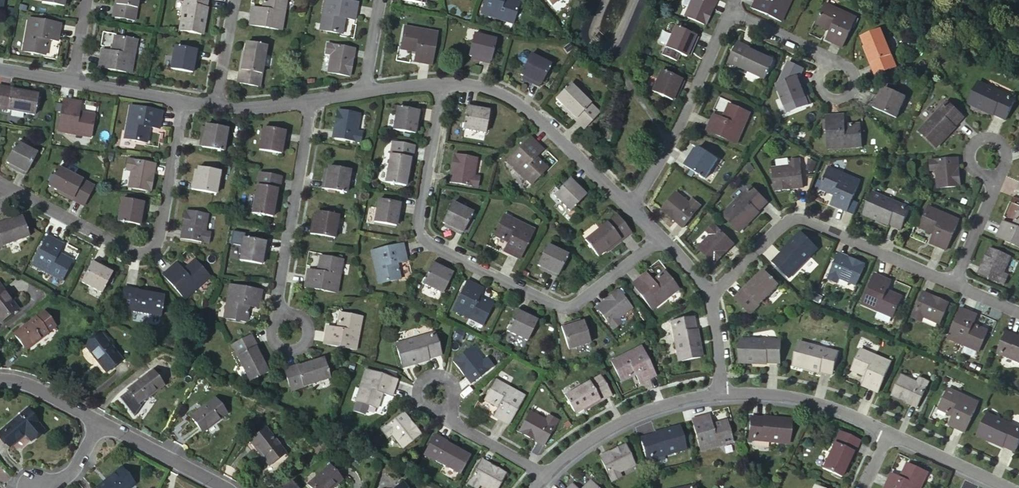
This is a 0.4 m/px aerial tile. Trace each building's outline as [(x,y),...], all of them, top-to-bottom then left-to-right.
[(42,4),(64,8),(64,5),(65,0),(43,0),(42,4)] [(115,18),(136,21),(140,0),(118,0),(115,18)] [(206,0),(185,0),(179,31),(200,34),(206,0)] [(282,30),(287,0),(266,0),(266,1),(264,0),(263,9),(253,7),(250,24),(282,30)] [(343,0),(325,0),(320,29),(340,33),(341,26),(343,27),(345,18),(355,20),(358,3),(343,0)] [(482,14),(514,21),(519,0),(517,0),(485,0),(482,14)] [(679,14),(703,24),(710,8),(708,7),(711,0),(686,0),(679,14)] [(781,22),(791,0),(755,0),(751,8),(781,22)] [(842,47),(856,17),(826,3),(817,22),(823,25),(822,27),(831,31),(826,40),(842,47)] [(60,28),(28,23),(22,55),(43,59),(44,52),(45,52),(47,44),(57,45),(60,28)] [(432,65),(438,33),(405,27),(401,48),(408,49),(408,51),(417,52),(415,62),(432,65)] [(691,43),(694,44),(697,37),(674,27),(665,47),(685,56),(686,53),(691,43)] [(864,46),(876,75),(896,67),(880,30),(861,38),(864,46)] [(483,60),(482,62),(490,64),(496,40),(474,35),(469,56),(483,60)] [(98,68),(130,73),(136,41),(115,37),(114,44),(113,43),(111,52),(101,50),(98,68)] [(738,45),(766,58),(767,56),(739,43),(738,45)] [(245,54),(239,85),(260,88),(267,48),(246,44),(245,54)] [(327,55),(324,72),(349,77),(352,59),(350,59),(352,49),(324,44),(322,54),(327,55)] [(766,58),(738,45),(729,64),(766,81),(775,62),(766,58)] [(874,76),(876,75),(864,46),(862,47),(874,76)] [(193,58),(196,59),(197,51),(173,47),(169,69),(191,73),(191,70),(193,58)] [(533,81),(532,84),(539,87),(550,65),(530,55),(520,75),(523,76),(533,81)] [(677,87),(680,88),(683,81),(660,70),(651,91),(671,100),(673,97),(677,87)] [(802,86),(804,85),(802,78),(778,85),(784,106),(806,100),(805,96),(802,86)] [(960,100),(997,118),(1006,99),(969,81),(960,100)] [(555,101),(585,130),(600,115),(570,86),(555,101)] [(35,116),(39,95),(29,94),(0,89),(0,110),(35,116)] [(884,104),(882,102),(878,109),(897,123),(911,105),(893,92),(891,95),(884,104)] [(882,102),(884,104),(891,95),(889,93),(882,102)] [(63,100),(58,133),(91,138),(94,118),(87,116),(88,115),(79,113),(81,103),(63,100)] [(418,113),(420,114),(422,106),(397,102),(394,124),(415,128),(416,124),(418,113)] [(474,109),(475,107),(467,105),(463,130),(485,134),(489,112),(486,111),(474,109)] [(706,131),(736,145),(749,115),(730,106),(728,112),(726,111),(722,119),(713,115),(706,131)] [(162,113),(130,107),(124,140),(145,143),(146,136),(148,137),(150,128),(159,130),(162,113)] [(929,152),(957,123),(942,109),(914,137),(929,152)] [(360,133),(363,116),(337,111),(334,129),(337,129),(335,139),(363,144),(365,134),(360,133)] [(826,113),(828,145),(861,144),(860,122),(853,123),(853,121),(844,122),(844,112),(826,113)] [(202,140),(200,140),(199,147),(223,152),(227,130),(205,126),(204,129),(202,140)] [(283,139),(286,140),(287,132),(263,128),(259,150),(281,154),(281,151),(283,139)] [(797,131),(793,137),(800,141),(804,135),(797,131)] [(527,140),(503,162),(525,187),(541,172),(536,167),(537,166),(531,160),(539,153),(527,140)] [(19,169),(18,171),(25,175),(37,153),(17,142),(6,162),(9,163),(19,169)] [(405,186),(413,146),(392,142),(385,183),(405,186)] [(690,159),(688,158),(684,165),(706,176),(717,157),(697,146),(695,149),(690,159)] [(474,176),(478,159),(452,154),(449,172),(451,172),(450,182),(478,187),(479,177),(474,176)] [(796,163),(779,164),(781,190),(799,188),(798,186),(808,185),(806,157),(796,157),(796,163)] [(927,168),(927,184),(951,183),(950,167),(948,167),(947,158),(921,159),(922,168),(927,168)] [(128,171),(125,188),(150,192),(153,175),(151,174),(153,165),(124,160),(123,170),(128,171)] [(55,190),(84,204),(93,184),(56,167),(46,186),(55,190)] [(196,183),(194,183),(192,191),(217,195),(221,173),(199,169),(198,172),(196,183)] [(326,183),(324,182),(322,190),(347,194),(350,172),(329,169),(328,172),(326,183)] [(839,215),(852,184),(822,171),(814,191),(820,193),(819,195),(827,198),(823,208),(839,215)] [(273,208),(279,177),(258,174),(251,213),(272,217),(273,208)] [(569,188),(571,187),(566,181),(547,197),(561,214),(578,200),(577,197),(569,188)] [(571,187),(569,188),(577,197),(578,196),(571,187)] [(738,231),(768,202),(753,187),(723,216),(738,231)] [(84,204),(55,190),(54,192),(83,206),(84,204)] [(694,202),(680,191),(664,211),(678,222),(679,220),(687,227),(705,204),(697,198),(694,202)] [(866,214),(904,230),(912,211),(874,195),(866,214)] [(142,211),(144,212),(145,204),(121,200),(117,222),(139,226),(140,222),(142,211)] [(398,212),(400,213),(402,205),(377,201),(374,223),(395,227),(396,224),(398,212)] [(456,228),(455,230),(462,234),(473,211),(453,202),(443,222),(446,223),(456,228)] [(947,250),(960,220),(930,207),(921,226),(928,229),(927,230),(935,234),(931,243),(947,250)] [(209,232),(212,215),(186,211),(183,229),(185,229),(184,239),(212,243),(214,233),(209,232)] [(605,249),(630,230),(617,213),(584,239),(597,255),(605,249)] [(314,228),(311,228),(310,235),(335,240),(338,218),(316,214),(316,217),(314,228)] [(521,259),(536,229),(506,214),(497,233),(503,236),(502,238),(510,242),(506,251),(521,259)] [(1018,248),(1018,214),(1017,219),(1015,218),(1012,226),(1003,222),(996,238),(1018,248)] [(0,226),(0,248),(28,237),(20,218),(0,226)] [(687,227),(679,220),(678,222),(685,228),(687,227)] [(708,233),(696,246),(714,264),(727,251),(725,249),(732,242),(711,222),(704,229),(708,233)] [(630,230),(605,249),(607,251),(631,232),(630,230)] [(801,233),(773,263),(788,278),(817,248),(801,233)] [(48,238),(32,267),(61,283),(71,264),(65,261),(66,259),(58,255),(63,247),(48,238)] [(264,251),(266,251),(267,243),(243,239),(239,261),(261,265),(262,262),(264,251)] [(732,242),(725,249),(727,251),(734,244),(732,242)] [(552,270),(550,273),(557,276),(568,254),(548,244),(538,264),(542,265),(552,270)] [(402,246),(372,257),(383,288),(402,280),(400,274),(402,273),(399,265),(408,262),(402,246)] [(1006,275),(1013,259),(989,249),(982,265),(984,266),(980,275),(1007,286),(1011,277),(1006,275)] [(160,268),(184,290),(207,266),(191,252),(187,257),(185,256),(179,262),(172,255),(160,268)] [(837,281),(853,288),(863,264),(846,257),(845,259),(836,255),(825,282),(834,286),(837,281)] [(305,290),(337,295),(343,262),(322,259),(321,265),(319,265),(318,274),(308,272),(305,290)] [(99,268),(101,266),(94,262),(82,284),(102,294),(112,275),(109,273),(99,268)] [(438,268),(439,265),(432,262),(421,284),(441,294),(451,274),(448,272),(438,268)] [(758,278),(736,301),(751,315),(780,286),(764,271),(758,278)] [(632,285),(652,310),(679,290),(666,273),(660,278),(659,276),(652,282),(646,274),(632,285)] [(873,274),(860,304),(891,317),(899,298),(893,295),(893,294),(885,290),(889,281),(873,274)] [(736,301),(758,278),(756,276),(734,299),(736,301)] [(466,282),(452,311),(481,325),(491,306),(484,304),(485,302),(477,298),(482,289),(466,282)] [(262,292),(229,286),(223,319),(244,323),(245,316),(247,316),(249,308),(258,310),(262,292)] [(157,294),(126,290),(124,311),(165,316),(167,295),(157,294)] [(619,322),(633,311),(617,291),(603,302),(605,304),(597,310),(615,332),(623,326),(619,322)] [(15,310),(0,292),(0,323),(15,310)] [(923,320),(939,327),(949,303),(932,296),(931,298),(922,294),(911,321),(920,325),(923,320)] [(524,315),(525,313),(518,309),(507,332),(527,341),(537,321),(534,320),(524,315)] [(961,309),(948,339),(978,351),(986,332),(980,330),(980,328),(973,325),(976,316),(961,309)] [(323,342),(356,348),(362,314),(341,310),(340,317),(338,317),(336,326),(327,324),(323,342)] [(33,317),(12,335),(25,350),(46,332),(45,332),(53,325),(41,311),(33,318),(33,317)] [(672,320),(679,361),(700,357),(692,317),(672,320)] [(569,323),(568,321),(561,323),(568,346),(589,340),(583,319),(569,323)] [(1005,332),(997,351),(1018,361),(1018,338),(1005,332)] [(99,333),(84,347),(106,371),(121,357),(99,333)] [(398,369),(437,355),(430,335),(391,349),(398,369)] [(251,338),(267,365),(269,364),(253,337),(251,338)] [(272,374),(251,338),(232,349),(254,385),(272,374)] [(781,343),(740,342),(739,362),(780,364),(781,343)] [(656,375),(645,344),(613,355),(621,375),(627,373),(628,374),(636,371),(639,381),(656,375)] [(832,375),(838,355),(798,345),(793,365),(832,375)] [(483,362),(473,347),(452,361),(461,376),(464,375),(469,382),(493,367),(487,359),(483,362)] [(850,371),(865,377),(862,386),(878,392),(890,362),(858,350),(850,371)] [(312,365),(283,376),(290,396),(329,382),(322,362),(312,365)] [(283,376),(312,365),(311,363),(282,373),(283,376)] [(150,367),(128,389),(140,402),(163,381),(150,367)] [(585,409),(612,393),(602,375),(566,395),(576,414),(585,409)] [(891,396),(908,404),(908,402),(918,406),(929,382),(919,378),(917,383),(901,376),(891,396)] [(393,388),(362,377),(351,409),(371,415),(373,409),(375,409),(378,401),(387,404),(393,388)] [(508,424),(523,395),(493,379),(484,398),(490,401),(489,403),(497,407),(492,416),(508,424)] [(964,432),(978,402),(948,388),(939,407),(945,410),(945,412),(953,416),(949,425),(964,432)] [(612,393),(585,409),(586,411),(613,396),(612,393)] [(202,430),(225,411),(213,396),(190,415),(202,430)] [(548,418),(532,409),(520,432),(536,441),(537,438),(545,443),(559,418),(550,413),(548,418)] [(10,449),(26,436),(29,434),(35,442),(45,434),(40,427),(40,426),(30,413),(0,435),(10,449)] [(704,415),(687,420),(697,453),(729,444),(722,422),(716,425),(715,423),(707,425),(704,415)] [(1015,451),(1018,443),(1018,430),(987,415),(978,434),(1015,451)] [(394,437),(404,451),(425,436),(414,422),(412,423),(406,416),(383,432),(389,440),(394,437)] [(784,442),(786,421),(746,417),(744,438),(784,442)] [(265,425),(249,438),(259,452),(260,451),(269,463),(285,450),(265,425)] [(636,439),(641,459),(681,448),(675,428),(636,439)] [(841,468),(854,440),(835,431),(818,468),(837,477),(841,468)] [(35,442),(29,434),(26,436),(32,444),(35,442)] [(434,438),(461,453),(463,451),(435,436),(434,438)] [(470,458),(434,438),(424,457),(460,477),(470,458)] [(854,440),(841,468),(844,469),(857,441),(854,440)] [(630,465),(620,445),(601,454),(603,456),(596,459),(607,482),(616,478),(614,473),(630,465)] [(485,487),(497,487),(507,471),(491,462),(490,465),(482,460),(468,485),(474,487),(478,487),(479,485),(485,487)] [(926,469),(907,461),(904,468),(902,467),(899,476),(890,472),(884,487),(919,487),(926,469)] [(330,464),(308,483),(313,487),(332,487),(343,478),(330,464)] [(96,487),(97,487),(128,487),(133,484),(121,469),(96,487)] [(584,478),(580,484),(578,482),(574,487),(596,487),(584,478)] [(391,487),(409,487),(401,479),(391,487)]
